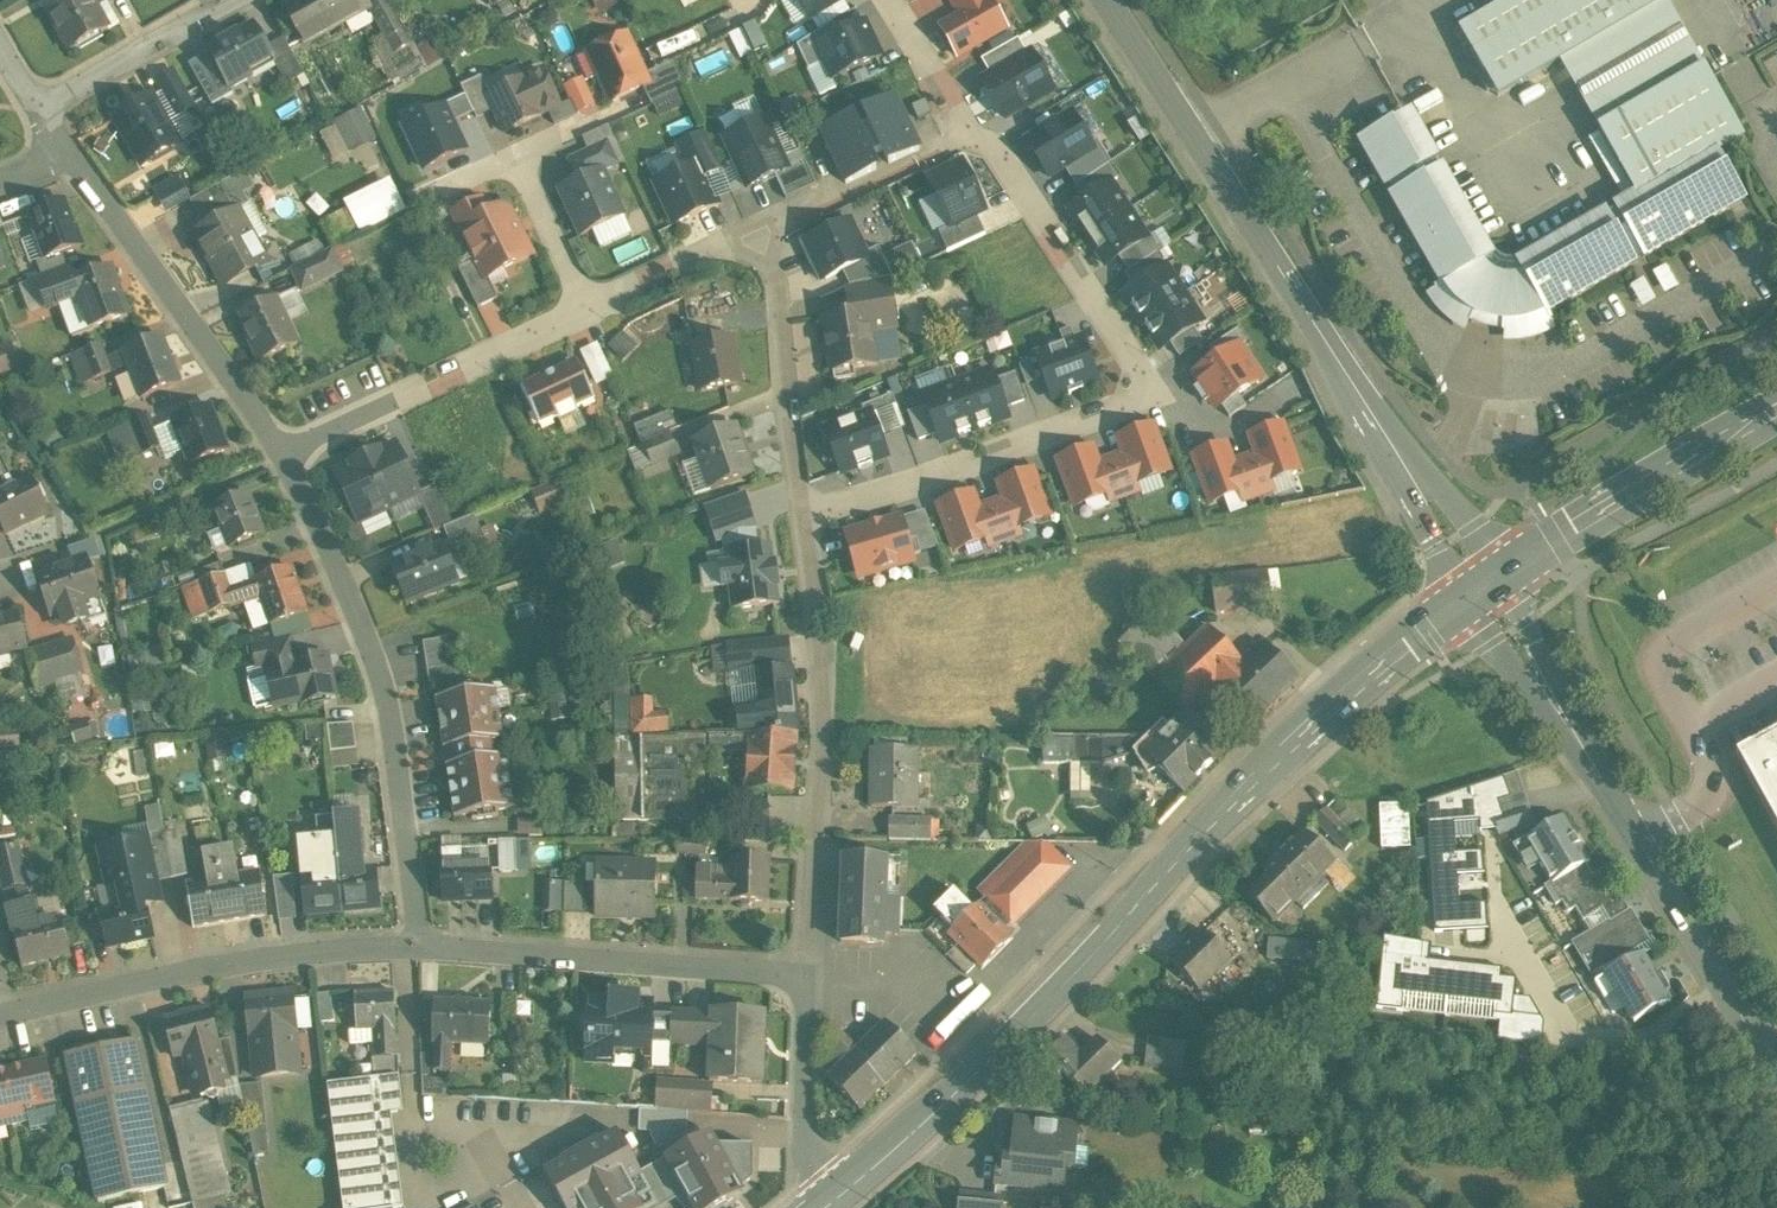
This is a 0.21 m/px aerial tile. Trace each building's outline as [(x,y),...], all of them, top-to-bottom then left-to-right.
[(45,5),(71,51),(109,30),(92,0),(53,0),(45,5)] [(283,9),(304,46),(370,9),(371,8),(367,0),(299,0),(283,9)] [(370,9),(379,25),(396,16),(387,0),(385,0),(371,8),(370,9)] [(810,19),(843,0),(799,0),(810,19)] [(965,15),(989,1),(990,0),(957,0),(965,15)] [(1458,30),(1498,100),(1560,64),(1666,3),(1671,0),(1510,0),(1458,30)] [(958,58),(1006,30),(989,1),(965,15),(941,29),(958,58)] [(1704,67),(1666,3),(1560,64),(1597,129),(1704,67)] [(417,54),(396,16),(379,25),(396,54),(407,48),(412,57),(417,54)] [(867,21),(838,34),(839,36),(837,37),(839,41),(818,51),(824,63),(832,80),(881,57),(872,38),(875,37),(867,21)] [(839,36),(838,34),(833,23),(797,47),(810,71),(824,63),(818,51),(839,41),(837,37),(839,36)] [(254,26),(209,51),(230,89),(251,77),(249,72),(272,59),(273,58),(268,49),(254,26)] [(625,37),(593,52),(602,71),(600,73),(599,76),(602,84),(606,85),(613,101),(647,86),(625,37)] [(991,76),(1028,55),(1018,39),(981,60),(991,76)] [(304,74),(284,40),(268,49),(273,58),(272,59),(287,85),(304,74)] [(1031,53),(1028,55),(991,76),(983,81),(990,92),(993,90),(1002,106),(999,108),(1005,119),(1053,91),(1031,53)] [(673,62),(655,70),(662,84),(648,91),(655,104),(686,90),(673,62)] [(1436,161),(1409,114),(1403,118),(1361,142),(1387,188),(1388,188),(1393,196),(1392,197),(1442,284),(1434,288),(1436,290),(1437,289),(1440,294),(1444,299),(1449,305),(1455,310),(1461,315),(1470,321),(1469,323),(1471,324),(1473,320),(1502,328),(1502,332),(1504,332),(1505,330),(1512,330),(1523,329),(1531,327),(1538,324),(1549,319),(1550,321),(1552,320),(1548,312),(1635,262),(1634,261),(1642,256),(1643,257),(1744,199),(1727,170),(1726,170),(1716,152),(1739,139),(1740,140),(1744,137),(1704,67),(1597,129),(1636,197),(1615,209),(1616,210),(1608,215),(1607,214),(1519,265),(1515,259),(1511,260),(1508,261),(1505,260),(1502,259),(1500,257),(1498,255),(1497,254),(1491,257),(1440,169),(1439,170),(1434,162),(1436,161)] [(193,107),(173,72),(157,80),(178,116),(193,107)] [(491,96),(490,97),(496,110),(502,122),(501,125),(504,133),(549,112),(560,107),(543,72),(491,96)] [(482,77),(461,86),(476,118),(496,110),(490,97),(491,96),(482,77)] [(153,97),(115,119),(142,166),(180,144),(153,97)] [(896,100),(865,115),(870,126),(864,129),(877,155),(883,152),(889,165),(920,151),(896,100)] [(560,107),(549,112),(555,125),(578,114),(572,101),(560,107)] [(332,161),(376,138),(361,109),(317,131),(332,161)] [(1094,151),(1090,144),(1071,114),(1053,125),(1026,141),(1049,178),(1064,169),(1094,151)] [(766,116),(724,135),(748,186),(790,167),(766,116)] [(858,132),(853,121),(822,135),(846,186),(877,171),(870,158),(877,155),(864,129),(858,132)] [(609,126),(583,138),(588,152),(607,142),(608,143),(614,140),(609,126)] [(706,134),(687,143),(697,164),(699,164),(705,176),(722,168),(706,134)] [(1075,186),(1093,175),(1109,165),(1111,164),(1096,140),(1090,144),(1094,151),(1064,169),(1075,186)] [(588,152),(569,161),(579,181),(603,170),(604,172),(618,165),(608,143),(607,142),(588,152)] [(697,164),(656,184),(675,226),(718,206),(705,176),(699,164),(697,164)] [(951,227),(977,215),(984,211),(976,193),(978,192),(970,175),(968,176),(963,164),(928,180),(950,226),(951,227)] [(1118,179),(1109,165),(1093,175),(1102,189),(1111,184),(1118,179)] [(579,181),(560,190),(581,237),(624,217),(604,172),(603,170),(579,181)] [(223,184),(190,202),(205,229),(239,211),(223,184)] [(1070,210),(1088,238),(1129,212),(1111,184),(1102,189),(1070,210)] [(65,202),(29,215),(45,260),(83,246),(77,229),(75,229),(65,202)] [(487,216),(480,202),(455,214),(478,261),(484,273),(485,272),(488,278),(532,257),(507,206),(487,216)] [(205,229),(195,235),(224,287),(226,286),(224,282),(265,258),(239,211),(205,229)] [(1129,212),(1088,238),(1104,266),(1138,244),(1147,258),(1164,247),(1154,232),(1148,236),(1129,212)] [(986,234),(977,215),(951,227),(950,226),(937,232),(947,253),(986,234)] [(828,224),(796,238),(809,266),(816,263),(824,280),(842,271),(849,285),(896,277),(880,245),(867,250),(852,219),(829,228),(828,224)] [(332,252),(294,271),(303,290),(341,271),(332,252)] [(1123,291),(1142,319),(1182,292),(1156,254),(1126,275),(1133,285),(1123,291)] [(478,261),(459,270),(478,309),(498,299),(488,278),(485,272),(484,273),(478,261)] [(1679,287),(1667,266),(1653,274),(1665,295),(1679,287)] [(70,267),(37,279),(49,310),(80,299),(73,282),(75,281),(70,267)] [(75,281),(73,282),(80,299),(91,330),(128,316),(111,268),(75,281)] [(1656,301),(1644,279),(1630,287),(1642,308),(1656,301)] [(890,280),(855,285),(858,306),(850,308),(851,315),(824,319),(833,373),(834,373),(836,381),(854,378),(853,370),(876,366),(875,361),(870,332),(892,329),(898,328),(890,280)] [(1182,292),(1142,319),(1163,349),(1169,344),(1178,357),(1203,340),(1194,327),(1202,321),(1182,292)] [(276,299),(241,316),(248,330),(245,331),(261,364),(299,346),(276,299)] [(1061,346),(1017,362),(1026,387),(1045,380),(1051,398),(1097,382),(1082,338),(1075,340),(1070,327),(1056,332),(1061,346)] [(892,329),(870,332),(875,361),(897,357),(892,329)] [(1215,351),(1242,339),(1239,331),(1211,343),(1215,351)] [(162,338),(124,353),(142,398),(180,384),(162,338)] [(733,339),(692,346),(701,392),(741,385),(733,339)] [(1239,343),(1193,374),(1218,410),(1264,379),(1239,343)] [(100,345),(83,352),(94,380),(111,373),(100,345)] [(577,361),(521,387),(540,426),(558,417),(560,421),(579,412),(577,408),(595,400),(577,361)] [(606,367),(593,373),(598,383),(611,378),(606,367)] [(960,382),(975,427),(1008,416),(1006,410),(1027,403),(1016,370),(994,378),(992,372),(960,382)] [(939,439),(975,427),(960,382),(921,395),(925,406),(905,412),(915,443),(937,436),(939,439)] [(211,406),(173,422),(190,467),(229,452),(211,406)] [(671,412),(648,422),(655,439),(678,430),(671,412)] [(872,414),(826,432),(842,474),(888,457),(872,414)] [(150,415),(129,424),(143,456),(163,448),(150,415)] [(648,422),(634,427),(642,445),(655,439),(648,422)] [(1120,453),(1111,456),(1125,498),(1143,492),(1140,485),(1172,474),(1154,423),(1115,436),(1120,453)] [(1253,455),(1244,458),(1256,490),(1302,475),(1284,424),(1246,436),(1253,455)] [(733,427),(694,441),(711,490),(753,475),(746,455),(743,456),(733,427)] [(671,435),(644,446),(653,466),(679,455),(671,435)] [(1229,441),(1191,454),(1209,506),(1256,490),(1244,458),(1235,461),(1229,441)] [(396,445),(374,456),(373,454),(365,458),(389,508),(419,494),(396,445)] [(1095,448),(1057,461),(1074,508),(1107,496),(1110,503),(1125,498),(1111,456),(1099,460),(1095,448)] [(16,488),(1,458),(0,459),(0,523),(6,535),(30,524),(31,525),(46,517),(46,516),(50,514),(33,480),(16,488)] [(365,458),(358,461),(359,463),(336,474),(353,509),(359,522),(360,521),(389,508),(365,458)] [(1018,529),(1051,518),(1035,470),(998,483),(1004,498),(991,502),(1005,542),(1020,537),(1018,529)] [(436,492),(420,499),(436,532),(444,528),(453,525),(435,486),(434,487),(436,492)] [(988,547),(1005,542),(991,502),(978,507),(973,491),(937,503),(953,551),(986,540),(988,547)] [(249,494),(215,508),(231,549),(264,535),(249,494)] [(745,496),(705,510),(717,544),(723,542),(755,531),(758,530),(745,496)] [(359,522),(353,509),(340,515),(355,547),(369,541),(360,521),(359,522)] [(902,515),(842,533),(857,581),(917,563),(902,515)] [(453,525),(444,528),(451,544),(465,538),(471,552),(487,545),(474,516),(453,525)] [(755,531),(723,542),(726,565),(719,566),(722,589),(730,588),(733,611),(780,605),(777,589),(780,589),(776,563),(774,564),(772,547),(758,548),(755,531)] [(602,571),(623,564),(616,540),(595,547),(602,571)] [(443,546),(393,567),(407,603),(451,585),(443,566),(450,563),(443,546)] [(89,559),(37,577),(51,617),(63,613),(67,626),(86,619),(82,606),(102,599),(89,559)] [(292,569),(255,582),(270,627),(308,615),(292,569)] [(1269,574),(1212,582),(1216,614),(1273,607),(1269,574)] [(225,575),(200,583),(210,613),(235,605),(225,575)] [(0,618),(0,658),(1,657),(1,654),(17,650),(26,648),(19,614),(0,618)] [(1209,629),(1155,680),(1188,715),(1190,717),(1218,692),(1245,665),(1209,629)] [(728,669),(757,666),(759,702),(736,705),(736,731),(762,730),(763,736),(796,735),(793,664),(791,636),(726,643),(728,669)] [(290,637),(253,646),(258,669),(266,667),(264,662),(294,655),(290,637)] [(451,639),(423,643),(430,683),(457,679),(451,639)] [(73,640),(45,649),(56,683),(67,680),(68,685),(82,681),(80,675),(84,674),(73,640)] [(1299,681),(1264,646),(1245,665),(1218,692),(1252,726),(1299,681)] [(45,649),(27,654),(37,689),(56,683),(45,649)] [(294,655),(264,662),(266,667),(275,708),(303,702),(294,664),(296,663),(294,655)] [(296,663),(294,664),(303,702),(304,704),(336,697),(326,657),(296,663)] [(643,740),(627,740),(626,684),(616,684),(617,743),(619,743),(620,822),(644,821),(643,740)] [(496,690),(436,699),(444,749),(451,748),(454,765),(447,766),(455,819),(472,816),(473,822),(499,818),(498,812),(515,809),(506,756),(499,758),(497,741),(504,740),(496,690)] [(651,697),(628,699),(630,733),(666,730),(665,714),(652,715),(651,697)] [(1188,715),(1168,734),(1162,729),(1146,744),(1139,737),(1106,770),(1120,783),(1142,762),(1149,774),(1159,769),(1183,793),(1225,752),(1190,717),(1188,715)] [(354,724),(328,726),(331,753),(357,749),(354,724)] [(324,738),(323,726),(307,728),(308,740),(324,738)] [(1737,755),(1776,827),(1776,732),(1737,755)] [(212,736),(215,760),(228,758),(226,735),(212,736)] [(796,735),(763,736),(678,738),(678,740),(643,740),(644,821),(695,820),(695,819),(686,819),(685,767),(688,767),(692,763),(691,762),(692,761),(713,760),(713,753),(749,752),(746,793),(792,793),(796,735)] [(1073,737),(1044,737),(1044,765),(1073,765),(1073,737)] [(917,751),(874,751),(873,808),(916,809),(917,751)] [(1396,789),(1360,753),(1308,805),(1345,841),(1396,789)] [(1426,802),(1429,855),(1457,853),(1454,824),(1480,820),(1476,785),(1426,802)] [(160,809),(146,812),(150,834),(164,831),(160,809)] [(1525,809),(1494,820),(1499,836),(1531,825),(1525,809)] [(769,812),(742,812),(742,840),(768,840),(769,812)] [(358,815),(334,817),(343,912),(378,909),(375,869),(353,871),(352,860),(356,859),(354,839),(360,838),(358,815)] [(334,817),(316,819),(318,841),(300,842),(307,916),(343,912),(334,817)] [(1589,864),(1563,820),(1519,846),(1526,859),(1534,854),(1552,884),(1553,885),(1585,866),(1589,864)] [(931,822),(890,821),(890,839),(931,839),(931,822)] [(1281,823),(1229,875),(1266,911),(1318,860),(1281,823)] [(164,831),(150,834),(152,847),(148,848),(148,849),(167,845),(165,836),(164,831)] [(180,833),(165,836),(167,845),(172,880),(188,876),(180,833)] [(516,840),(499,841),(500,873),(517,873),(516,840)] [(706,841),(677,841),(677,854),(706,854),(706,841)] [(1041,844),(985,901),(1010,927),(1068,870),(1042,844),(1041,844)] [(167,845),(148,849),(156,883),(172,880),(167,845)] [(121,909),(146,906),(160,903),(156,883),(148,849),(148,848),(127,853),(125,846),(101,851),(109,886),(116,885),(121,909)] [(462,866),(462,849),(442,850),(444,902),(492,900),(491,864),(462,866)] [(259,872),(238,875),(234,850),(203,855),(208,881),(187,884),(194,927),(267,915),(259,872)] [(1482,851),(1457,853),(1429,855),(1433,907),(1460,905),(1458,876),(1484,875),(1482,851)] [(0,863),(0,871),(10,912),(32,907),(21,858),(0,863)] [(770,860),(732,858),(731,869),(697,868),(697,879),(696,896),(696,900),(730,901),(731,902),(769,903),(770,860)] [(887,860),(846,858),(843,916),(842,916),(841,943),(884,945),(885,918),(884,918),(887,860)] [(656,864),(597,863),(596,917),(598,917),(598,915),(633,916),(633,918),(655,918),(656,864)] [(1585,866),(1553,885),(1552,884),(1546,888),(1556,905),(1562,902),(1569,912),(1576,908),(1584,921),(1602,910),(1610,923),(1626,913),(1629,912),(1620,898),(1614,901),(1604,884),(1598,888),(1585,866)] [(295,876),(274,878),(276,897),(292,896),(291,886),(296,886),(295,876)] [(697,879),(685,878),(684,896),(696,896),(697,879)] [(585,884),(566,883),(565,913),(584,914),(585,884)] [(1013,940),(980,906),(974,912),(955,892),(945,901),(934,912),(954,932),(948,937),(982,971),(1013,940)] [(1460,905),(1433,907),(1434,933),(1488,930),(1486,903),(1460,905)] [(146,906),(121,909),(101,914),(109,949),(150,940),(150,939),(153,939),(146,906)] [(1626,913),(1610,923),(1577,942),(1577,944),(1578,943),(1596,975),(1603,970),(1607,976),(1643,955),(1649,952),(1626,913)] [(62,919),(14,930),(23,968),(71,957),(62,919)] [(1204,933),(1172,965),(1198,992),(1230,961),(1231,960),(1204,933)] [(1403,998),(1446,1003),(1450,963),(1430,961),(1431,944),(1383,937),(1376,1008),(1403,1010),(1403,998)] [(1308,941),(1268,939),(1267,961),(1306,963),(1308,941)] [(1607,976),(1606,977),(1634,1024),(1671,1003),(1664,991),(1670,988),(1662,975),(1657,979),(1643,955),(1607,976)] [(1450,963),(1446,1003),(1494,1008),(1494,1015),(1513,1018),(1513,1015),(1514,996),(1515,979),(1502,977),(1503,968),(1450,963)] [(394,993),(356,995),(357,1031),(375,1030),(376,1041),(372,1041),(373,1059),(398,1058),(400,1057),(399,1040),(396,1040),(395,1029),(396,1029),(394,993)] [(276,996),(248,999),(252,1040),(253,1040),(295,1035),(296,1035),(292,995),(290,995),(290,994),(276,995),(276,996)] [(317,1022),(335,1020),(333,994),(315,995),(317,1022)] [(1530,997),(1514,996),(1513,1015),(1541,1018),(1530,997)] [(472,1002),(453,1002),(453,1003),(435,1002),(433,1044),(434,1044),(433,1071),(450,1072),(451,1044),(490,1046),(491,1005),(472,1004),(472,1002)] [(651,1004),(590,1002),(588,1063),(612,1064),(612,1049),(646,1051),(649,1051),(651,1012),(651,1004)] [(209,1010),(166,1021),(175,1057),(186,1055),(192,1080),(199,1088),(201,1097),(220,1092),(218,1084),(238,1079),(230,1040),(218,1043),(209,1010)] [(673,1013),(651,1012),(649,1051),(646,1051),(646,1056),(672,1057),(673,1048),(671,1048),(673,1013)] [(712,1013),(673,1012),(673,1013),(671,1048),(673,1048),(711,1049),(712,1013)] [(765,1014),(712,1012),(712,1013),(711,1049),(710,1083),(762,1085),(765,1014)] [(869,1039),(855,1053),(866,1064),(862,1067),(884,1089),(918,1055),(886,1023),(869,1039)] [(857,1026),(844,1039),(837,1032),(836,1033),(855,1053),(869,1039),(857,1026)] [(855,1053),(836,1033),(827,1042),(847,1061),(828,1080),(860,1112),(884,1089),(862,1067),(866,1064),(855,1053)] [(295,1035),(253,1040),(256,1078),(299,1073),(295,1035)] [(1186,1043),(1148,1039),(1145,1067),(1183,1071),(1186,1043)] [(1098,1040),(1081,1055),(1066,1040),(1036,1069),(1052,1085),(1063,1074),(1082,1094),(1090,1095),(1110,1076),(1121,1064),(1098,1040)] [(137,1042),(66,1057),(67,1059),(68,1059),(78,1105),(146,1090),(136,1045),(137,1044),(137,1042)] [(672,1057),(646,1056),(645,1074),(672,1075),(672,1057)] [(375,1080),(328,1085),(333,1120),(382,1114),(377,1081),(399,1078),(398,1058),(373,1059),(375,1080)] [(0,1072),(0,1129),(30,1123),(27,1110),(55,1104),(56,1104),(47,1062),(0,1072)] [(399,1078),(377,1081),(382,1114),(382,1116),(403,1113),(399,1078)] [(262,1084),(239,1086),(248,1128),(267,1126),(262,1084)] [(657,1091),(633,1089),(632,1108),(656,1109),(657,1091)] [(146,1090),(78,1105),(93,1175),(161,1160),(146,1090)] [(670,1092),(657,1091),(656,1109),(669,1110),(670,1092)] [(712,1095),(670,1092),(669,1110),(711,1113),(712,1095)] [(206,1102),(170,1111),(192,1203),(229,1194),(206,1102)] [(55,1104),(27,1110),(30,1123),(31,1131),(60,1125),(55,1104)] [(333,1120),(344,1207),(394,1207),(382,1116),(382,1114),(333,1120)] [(1078,1128),(1016,1122),(1014,1139),(1007,1138),(1004,1166),(998,1166),(996,1186),(997,1186),(1055,1192),(1058,1167),(1074,1169),(1078,1128)] [(666,1149),(695,1207),(706,1207),(744,1189),(713,1126),(666,1149)] [(604,1153),(538,1191),(548,1207),(581,1207),(592,1201),(595,1206),(593,1207),(635,1207),(604,1153)] [(161,1160),(93,1175),(99,1203),(167,1188),(161,1160)] [(961,1197),(960,1207),(1003,1207),(1004,1201),(995,1200),(997,1186),(996,1186),(994,1200),(961,1197)]
